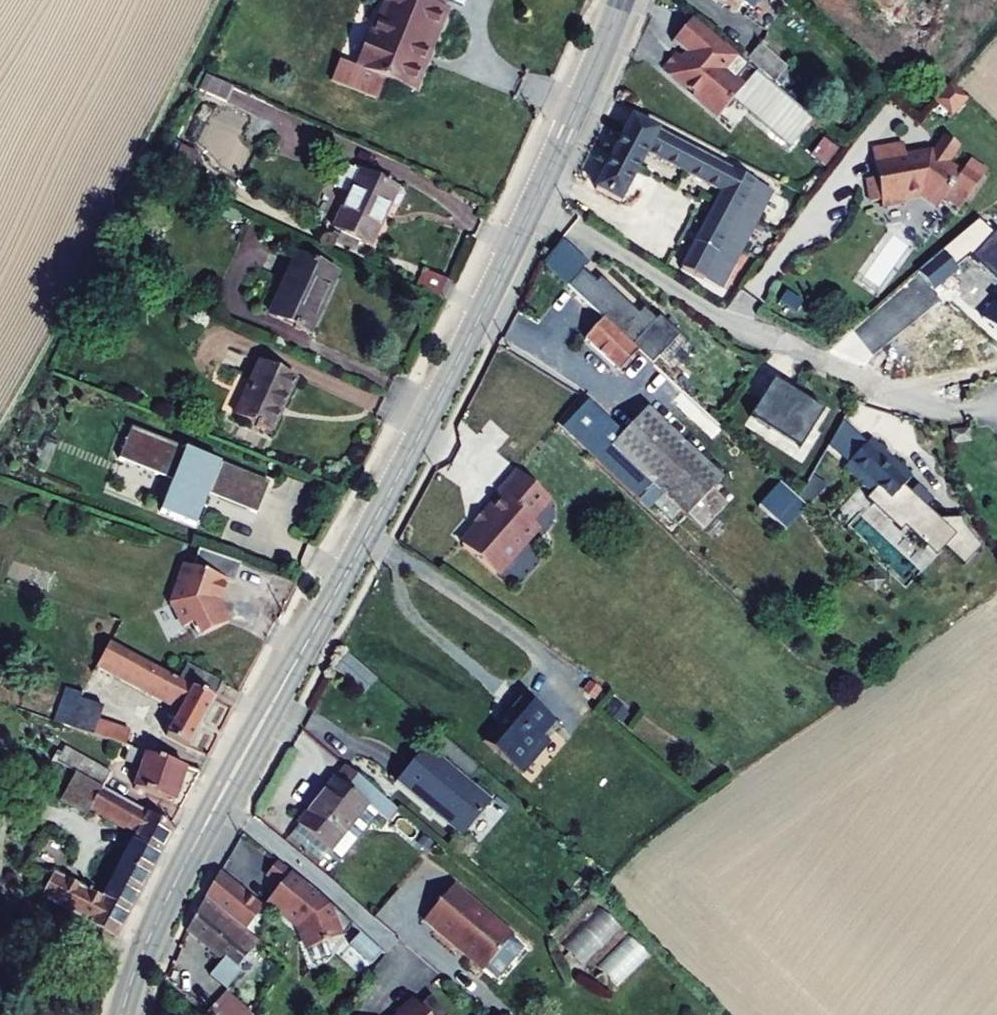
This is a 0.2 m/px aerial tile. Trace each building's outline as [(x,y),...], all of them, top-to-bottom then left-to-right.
[(387,34),(384,33),(370,68),(352,61),(344,82),(390,101),(399,79),(428,91),(439,67),(435,65),(441,50),(445,51),(461,10),(452,6),(455,0),(400,0),(387,34)] [(740,10),(746,0),(761,11),(768,0),(725,0),(740,10)] [(902,22),(913,1),(912,0),(870,0),(902,22)] [(812,121),(692,19),(671,44),(684,55),(681,60),(674,54),(661,70),(716,117),(732,99),(789,148),(812,121)] [(770,37),(749,61),(795,103),(808,89),(780,64),(789,54),(770,37)] [(212,76),(205,91),(231,103),(238,87),(212,76)] [(976,100),(960,85),(944,101),(961,116),(976,100)] [(643,118),(605,189),(630,203),(657,154),(732,195),(692,268),(693,269),(729,289),(780,192),(643,118)] [(974,205),(996,172),(996,170),(981,159),(971,174),(956,164),(969,145),(957,136),(944,155),(941,154),(917,158),(915,143),(882,149),(888,178),(878,179),(882,202),(892,201),(893,207),(917,203),(916,196),(933,193),(950,206),(958,194),(974,205)] [(826,161),(836,148),(825,140),(815,153),(826,161)] [(191,146),(180,168),(197,176),(204,163),(208,155),(191,146)] [(407,190),(408,189),(361,166),(349,190),(359,195),(343,229),(380,247),(399,208),(403,209),(409,207),(414,198),(411,192),(407,190)] [(203,171),(199,180),(210,185),(215,176),(203,171)] [(231,219),(246,224),(250,213),(236,208),(231,219)] [(307,258),(280,316),(318,333),(345,274),(307,258)] [(435,272),(426,290),(453,303),(462,284),(435,272)] [(614,319),(595,339),(630,371),(649,349),(614,319)] [(270,362),(245,417),(280,433),(305,379),(270,362)] [(597,405),(575,427),(651,500),(664,485),(696,517),(698,515),(723,489),(732,480),(657,408),(630,436),(597,405)] [(220,500),(257,514),(269,483),(132,429),(119,461),(173,482),(160,513),(195,527),(208,495),(211,488),(223,492),(220,500)] [(472,545),(506,575),(509,571),(515,571),(522,563),(522,557),(548,528),(541,522),(561,500),(530,472),(510,494),(513,497),(496,515),(495,516),(496,518),(488,527),(472,545)] [(755,505),(783,530),(806,506),(777,480),(755,505)] [(738,504),(723,489),(698,515),(713,530),(738,504)] [(495,516),(496,515),(493,513),(484,522),(488,527),(496,518),(495,516)] [(235,585),(242,565),(200,550),(193,569),(186,566),(172,605),(184,629),(196,623),(203,638),(230,624),(219,601),(226,581),(235,585)] [(120,642),(109,662),(190,707),(176,735),(198,747),(232,684),(199,664),(189,680),(120,642)] [(346,654),(334,669),(364,694),(376,679),(346,654)] [(20,655),(6,698),(63,716),(76,672),(20,655)] [(77,689),(65,722),(74,725),(89,698),(91,693),(77,689)] [(534,695),(495,742),(529,771),(569,725),(534,695)] [(113,707),(89,698),(74,725),(103,735),(108,719),(113,707)] [(108,719),(103,735),(134,746),(139,730),(108,719)] [(436,744),(407,780),(436,804),(439,801),(450,810),(447,814),(473,836),(502,800),(436,744)] [(151,766),(144,788),(184,802),(196,767),(138,747),(134,761),(151,766)] [(68,751),(62,761),(86,773),(114,788),(122,774),(77,748),(73,754),(68,751)] [(356,765),(308,824),(340,851),(350,839),(361,848),(388,814),(397,820),(407,807),(356,765)] [(184,829),(114,788),(86,773),(70,800),(96,815),(101,807),(148,834),(173,848),(184,829)] [(148,834),(140,848),(165,863),(173,848),(148,834)] [(350,839),(340,851),(351,860),(361,848),(350,839)] [(63,872),(50,895),(125,936),(165,863),(140,848),(112,898),(63,872)] [(353,913),(287,859),(275,874),(288,885),(277,899),(308,925),(317,946),(352,932),(347,920),(353,913)] [(248,887),(229,871),(215,896),(230,908),(248,887)] [(524,933),(465,882),(434,917),(493,968),(524,933)] [(273,907),(248,887),(230,908),(255,929),(273,907)] [(215,896),(197,928),(245,969),(269,941),(255,929),(230,908),(215,896)] [(564,945),(585,964),(620,924),(599,905),(564,945)] [(363,922),(353,913),(347,920),(352,932),(363,922)] [(373,962),(381,950),(362,935),(373,921),(370,918),(349,944),(373,962)] [(597,964),(616,985),(649,954),(630,933),(597,964)] [(442,993),(430,1003),(440,1014),(456,1014),(458,1014),(442,993)] [(245,994),(233,1006),(230,1003),(219,1014),(262,1014),(265,1012),(245,994)] [(426,997),(409,1010),(409,1014),(440,1014),(430,1003),(426,997)]
